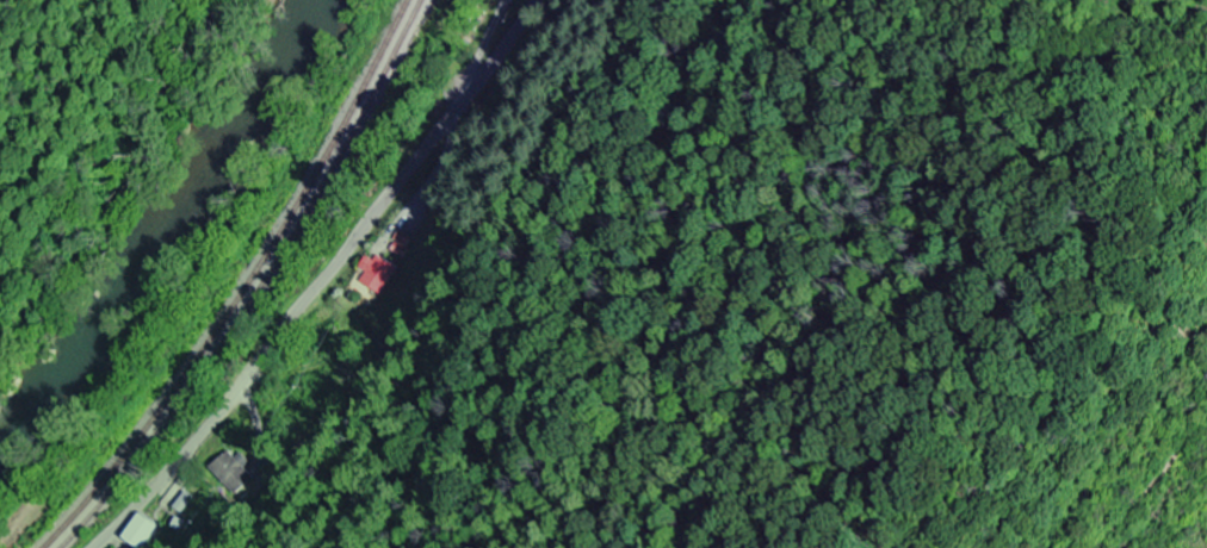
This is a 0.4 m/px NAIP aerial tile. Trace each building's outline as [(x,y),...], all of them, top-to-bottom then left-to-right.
[(378,263),(370,258),(363,269),(369,274),(363,284),(381,295),(398,267),(381,257),(378,263)] [(241,468),(233,454),(214,466),(223,480),(241,468)]
